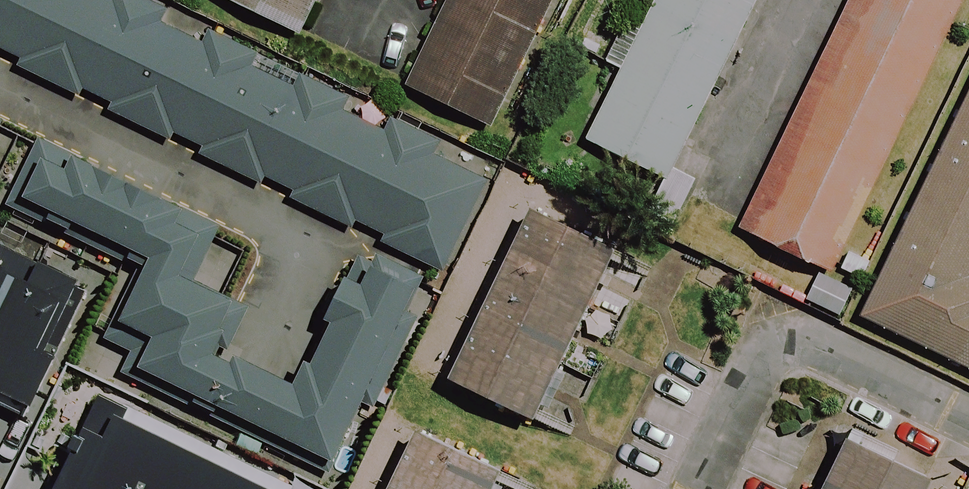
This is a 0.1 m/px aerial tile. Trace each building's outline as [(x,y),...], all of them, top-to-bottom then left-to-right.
[(464,253),(512,156),(193,0),(0,0),(0,25),(464,253)] [(408,83),(499,129),(566,0),(451,0),(408,83)] [(594,125),(683,171),(772,0),(658,0),(594,125)] [(758,218),(862,272),(968,64),(968,0),(870,0),(758,218)] [(0,103),(0,179),(30,118),(0,103)] [(875,323),(968,369),(968,134),(875,323)] [(237,223),(60,137),(27,203),(163,270),(136,324),(170,340),(151,381),(339,473),(430,289),(378,263),(321,378),(229,333),(252,284),(216,266),(237,223)] [(633,252),(542,205),(455,374),(546,421),(633,252)] [(0,252),(0,400),(24,412),(84,293),(0,252)] [(123,404),(81,488),(297,488),(123,404)] [(428,423),(394,488),(517,488),(525,473),(428,423)] [(876,448),(855,488),(957,488),(876,448)]
